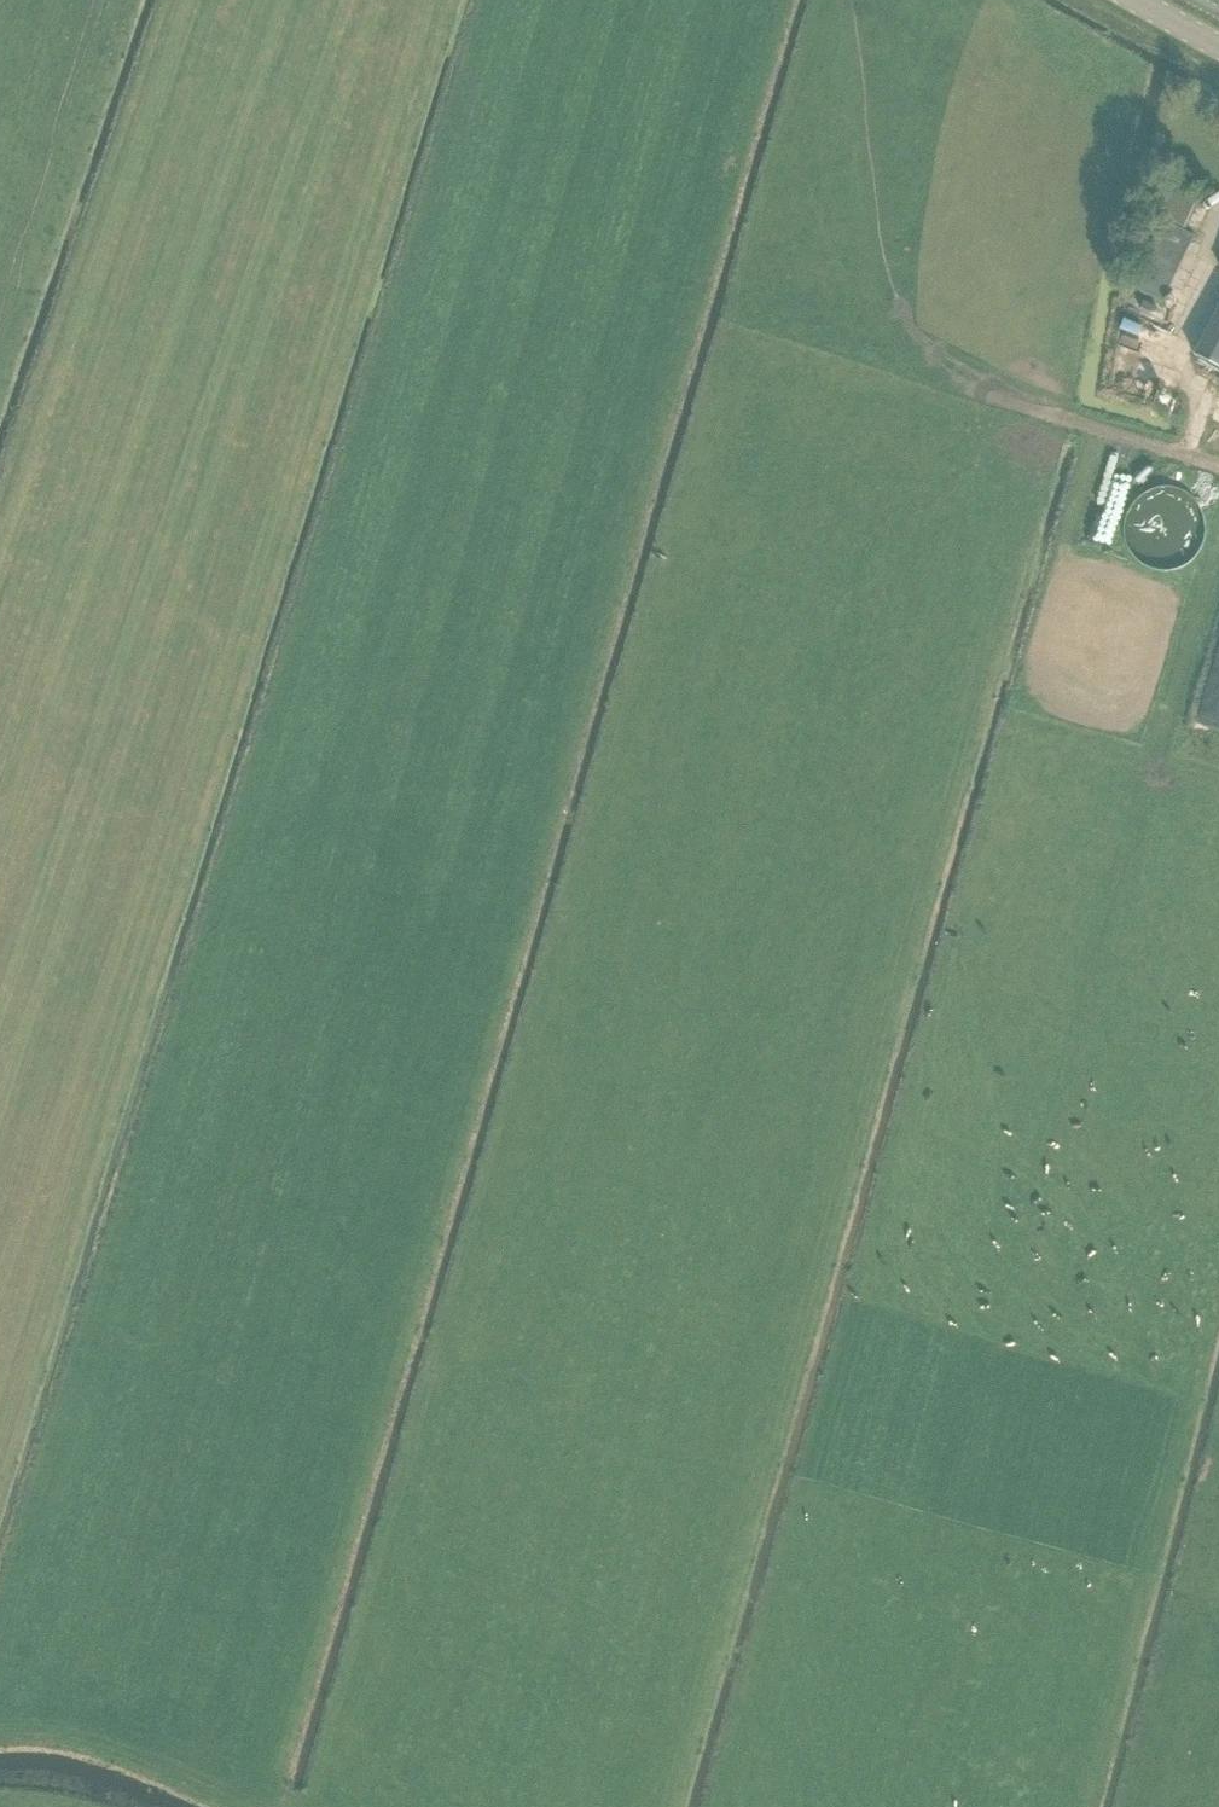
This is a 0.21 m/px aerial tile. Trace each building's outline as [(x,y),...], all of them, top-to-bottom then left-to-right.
[(1178,176),(1185,163),(1172,156),(1165,170),(1178,176)] [(1164,301),(1196,235),(1182,228),(1194,202),(1165,191),(1153,215),(1162,219),(1131,285),(1164,301)] [(1195,355),(1218,367),(1218,308),(1195,355)] [(1174,488),(1166,488),(1159,488),(1152,490),(1146,493),(1140,497),(1135,502),(1131,508),(1128,515),(1126,521),(1126,529),(1126,536),(1128,543),(1131,549),(1135,555),(1140,560),(1146,564),(1152,567),(1159,569),(1166,569),(1174,569),(1180,567),(1187,564),(1193,560),(1198,555),(1202,549),(1205,543),(1207,536),(1207,529),(1207,521),(1205,515),(1202,508),(1198,502),(1193,497),(1187,493),(1180,490),(1174,488)] [(1082,542),(1102,548),(1112,519),(1091,513),(1082,542)]
